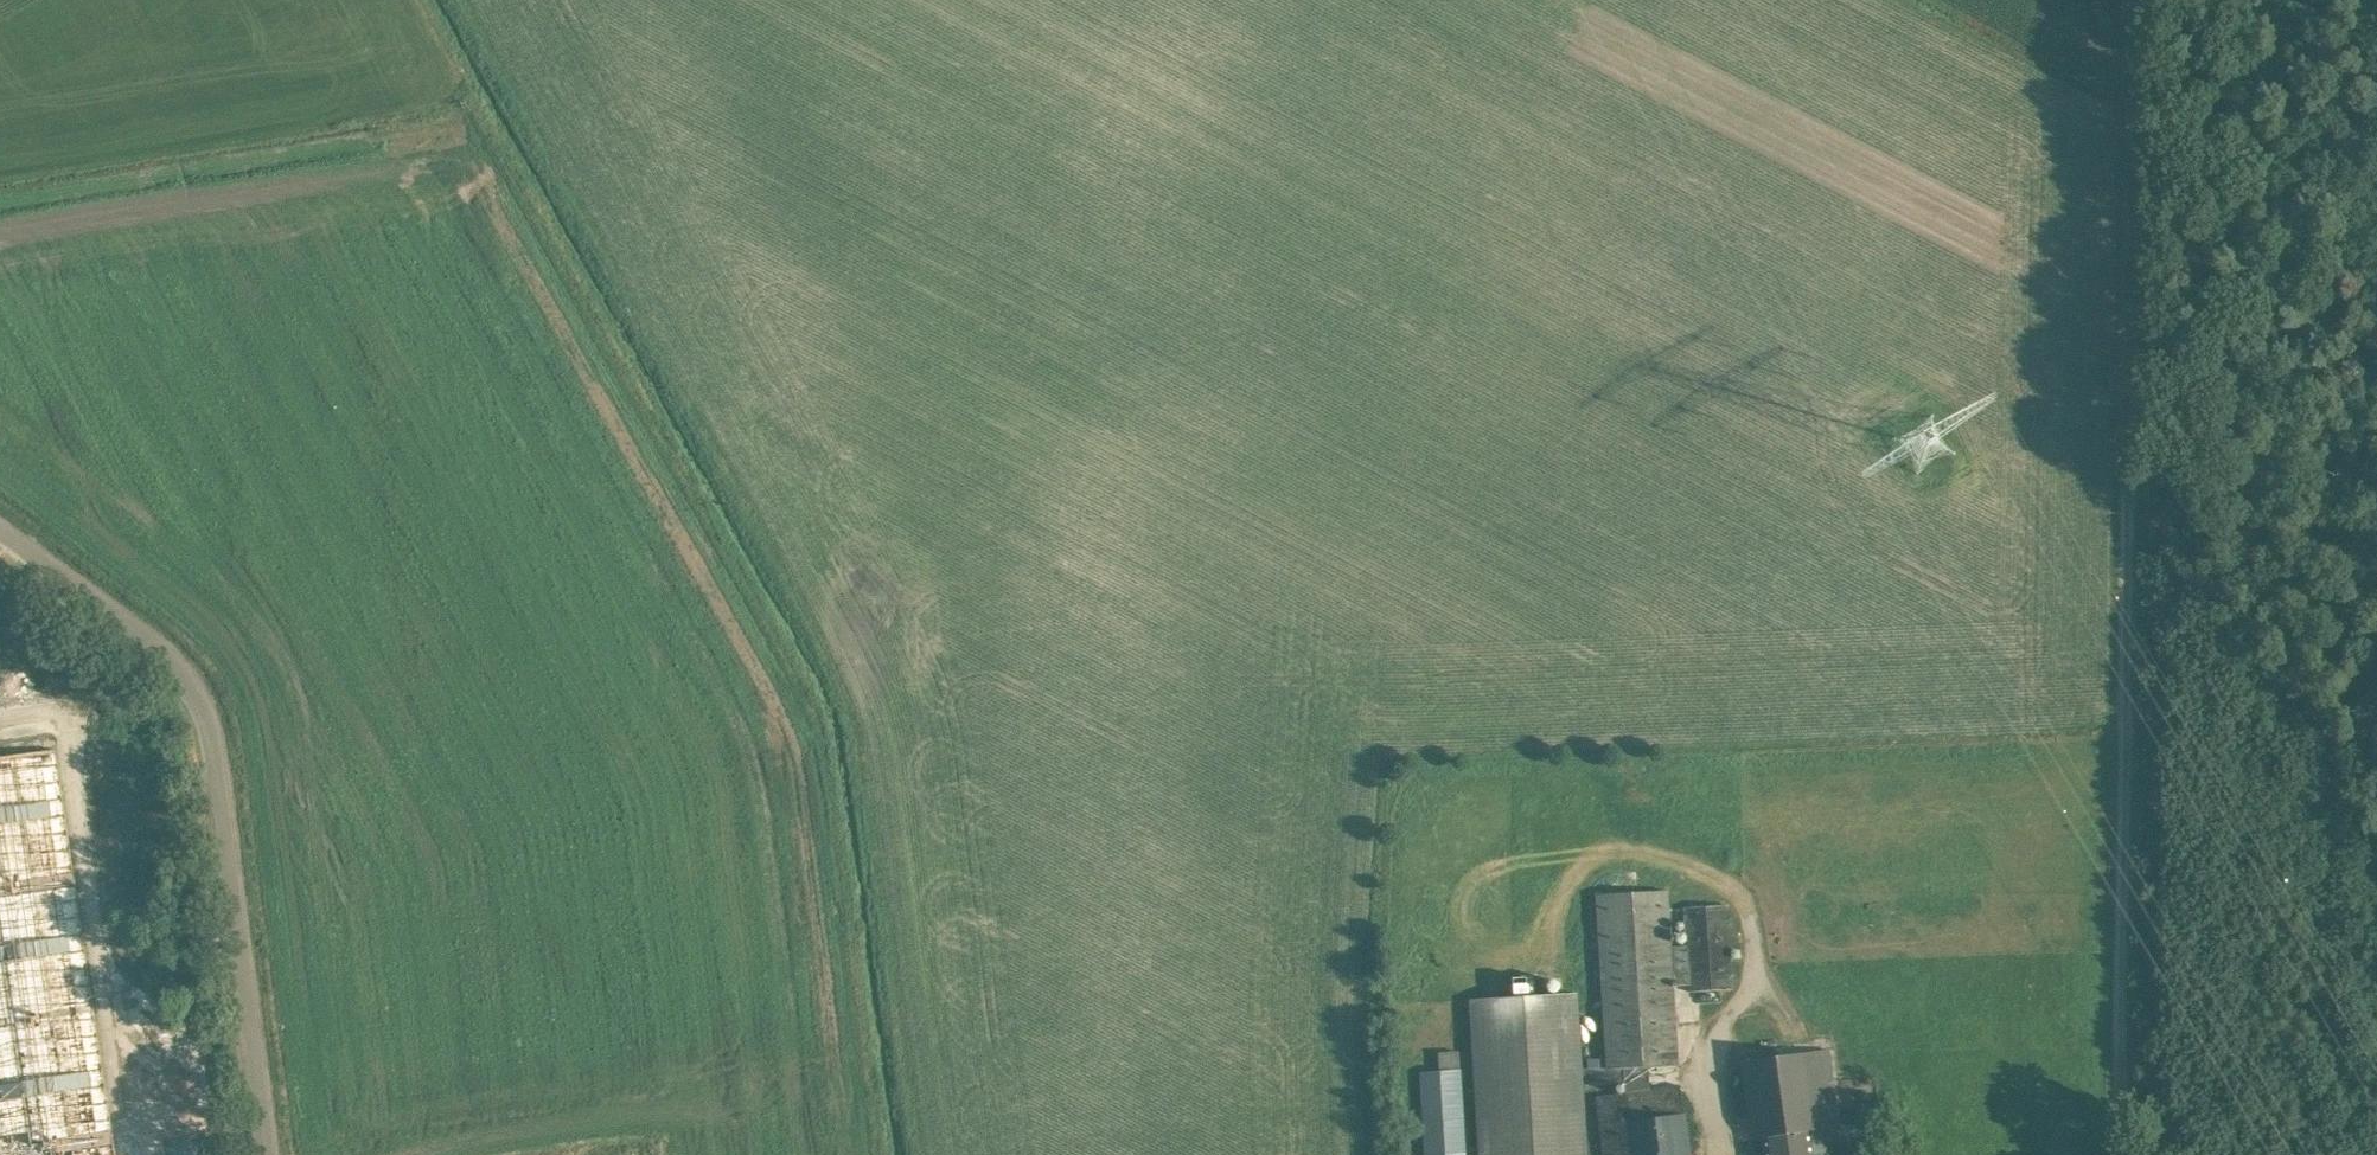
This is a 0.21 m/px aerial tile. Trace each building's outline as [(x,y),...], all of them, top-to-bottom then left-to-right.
[(115,1118),(56,746),(0,755),(0,1154),(202,1154),(196,1121),(138,1130),(135,1115),(115,1118)] [(1606,1067),(1583,1068),(1578,992),(1535,995),(1534,974),(1511,976),(1512,997),(1468,1000),(1478,1154),(1588,1154),(1583,1085),(1624,1082),(1624,1093),(1596,1097),(1605,1154),(1689,1154),(1680,1086),(1649,1090),(1648,1067),(1680,1065),(1674,985),(1689,985),(1690,991),(1732,988),(1727,904),(1684,908),(1686,945),(1671,946),(1667,890),(1595,895),(1606,1067)] [(1741,1062),(1753,1139),(1763,1138),(1765,1154),(1813,1154),(1810,1131),(1840,1127),(1829,1049),(1741,1062)] [(1459,1050),(1438,1052),(1439,1071),(1421,1072),(1426,1154),(1465,1154),(1459,1050)]
